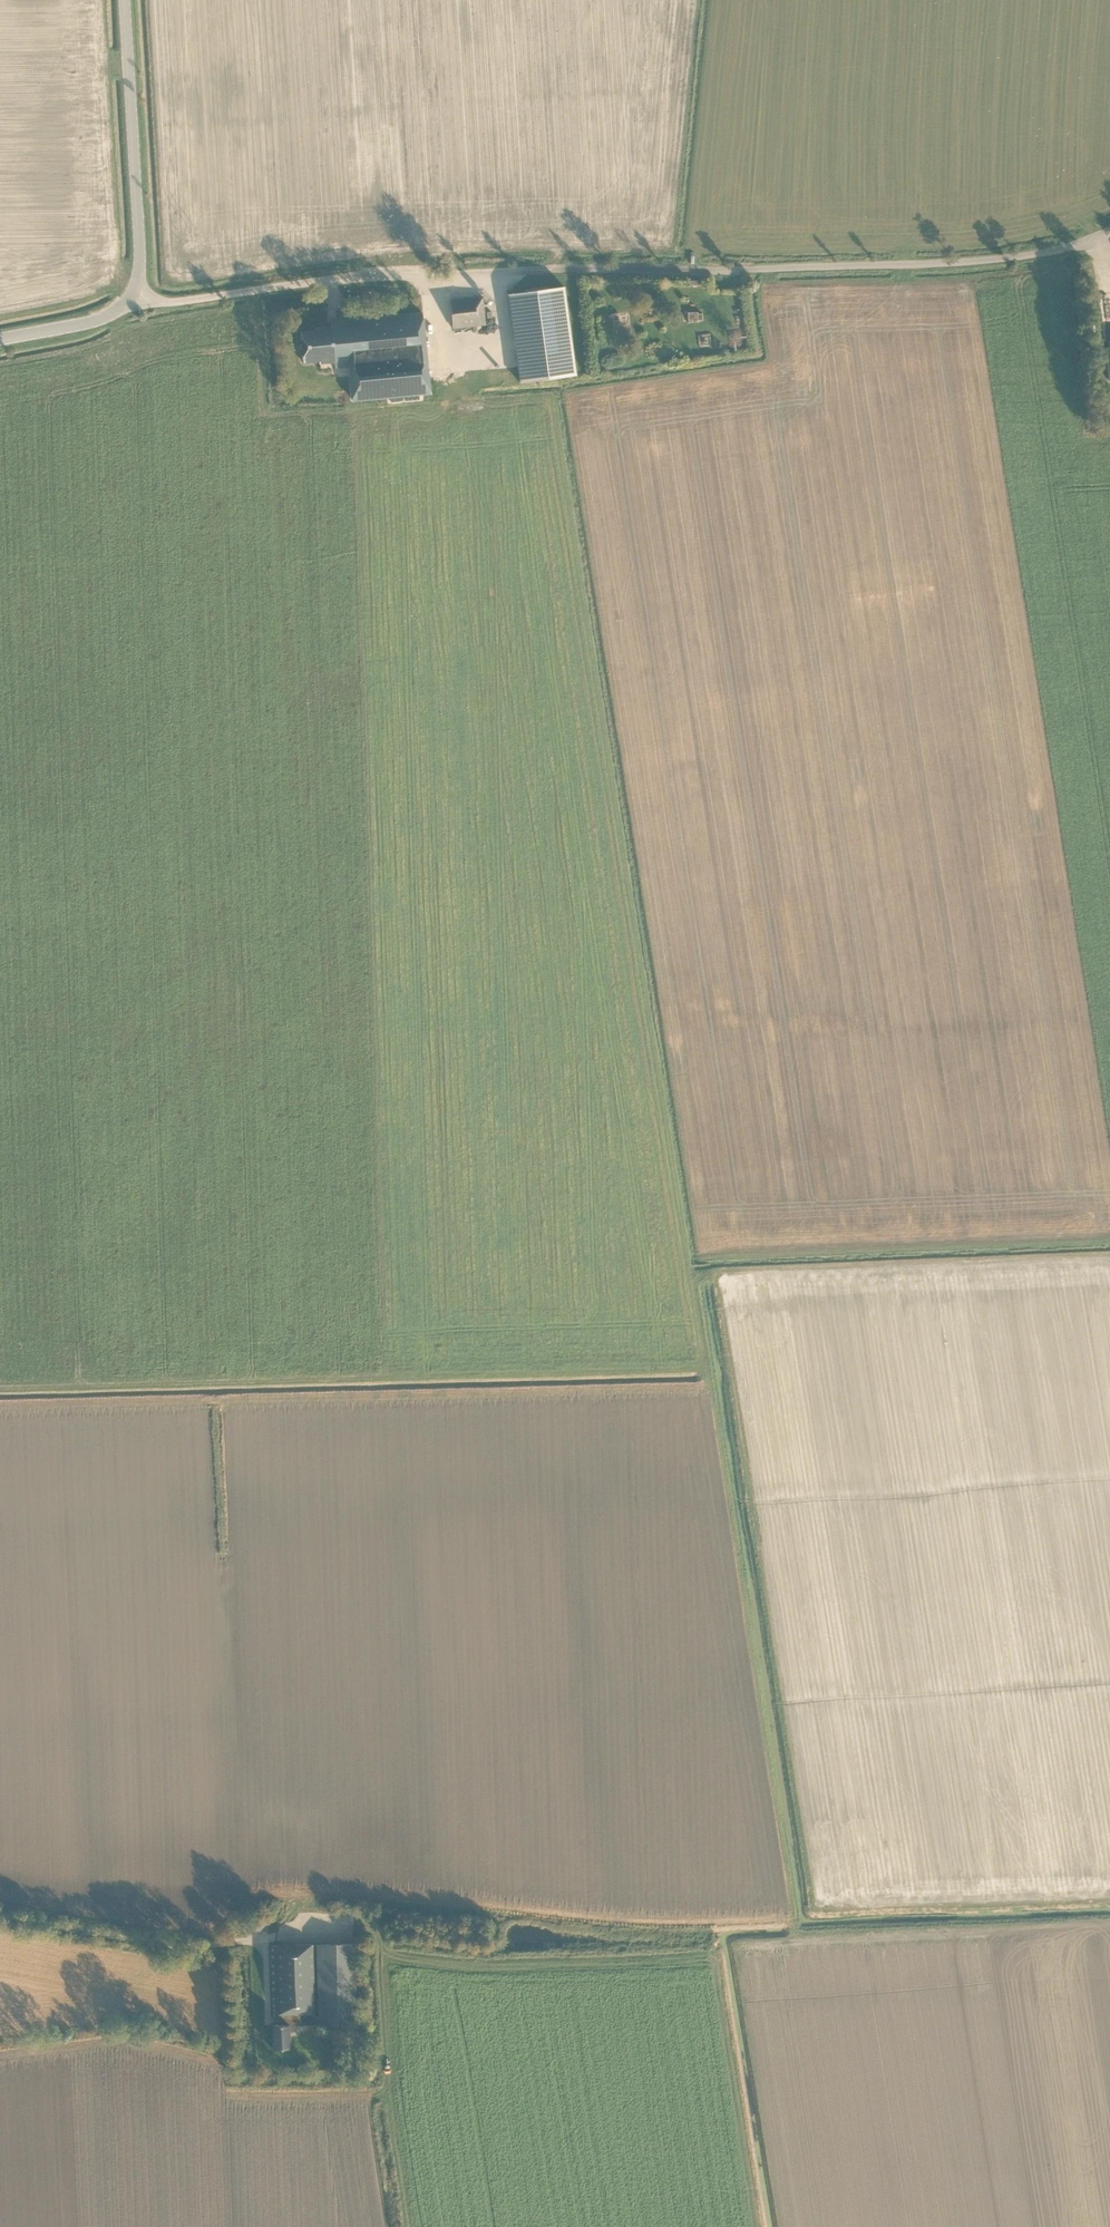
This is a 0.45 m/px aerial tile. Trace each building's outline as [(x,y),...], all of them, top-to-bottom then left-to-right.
[(564,286),(509,293),(520,383),(577,376),(564,286)] [(466,330),(466,326),(486,324),(483,296),(451,299),(453,327),(456,327),(456,331),(466,330)] [(335,367),(427,358),(423,312),(331,321),(331,325),(316,327),(316,329),(301,331),(304,362),(319,360),(319,363),(334,361),(335,367)] [(318,2024),(357,2023),(355,1942),(317,1943),(318,2024)] [(274,2015),(282,2015),(282,2024),(273,2024),(273,2048),(290,2047),(290,2031),(294,2031),(293,2024),(301,2023),(301,2015),(316,2014),(315,1943),(272,1944),(274,2015)]
